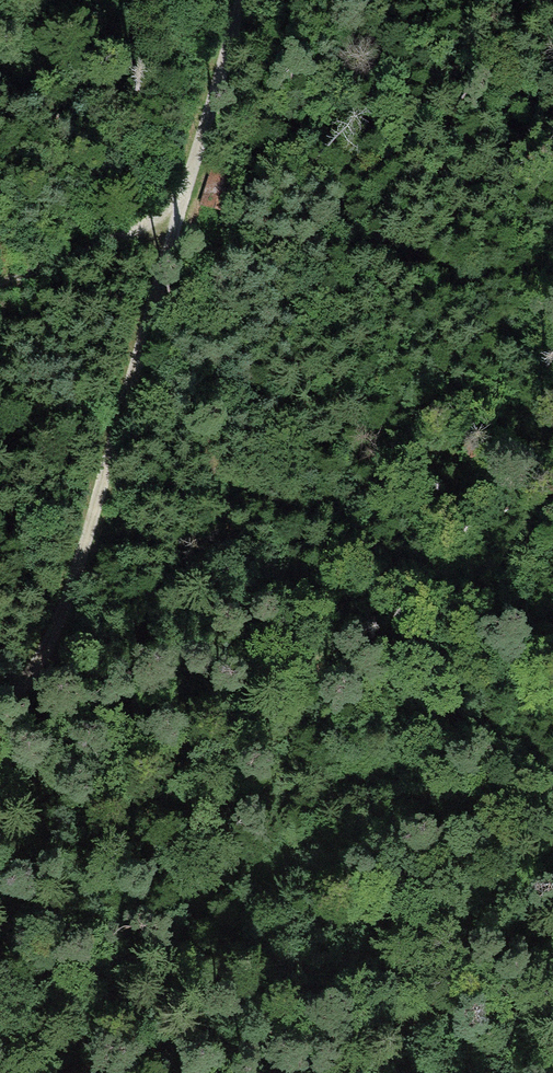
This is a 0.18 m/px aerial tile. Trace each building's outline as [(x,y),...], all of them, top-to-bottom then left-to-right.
[(205,203),(225,209),(233,184),(213,177),(205,203)]
